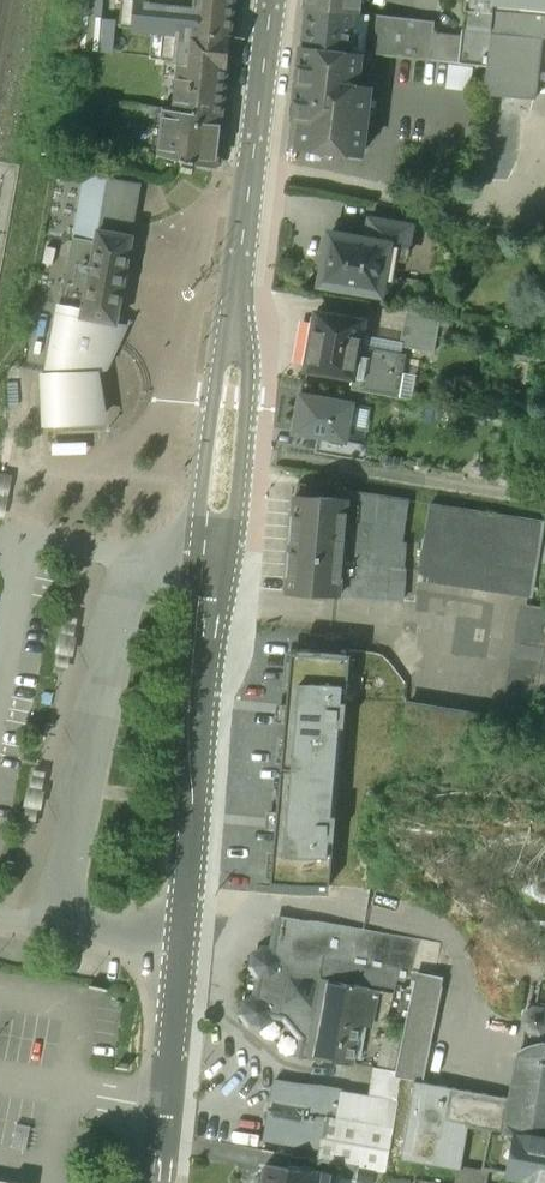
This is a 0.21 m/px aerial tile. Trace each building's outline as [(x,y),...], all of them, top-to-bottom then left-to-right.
[(80,51),(111,55),(110,19),(101,16),(102,0),(84,0),(80,51)] [(123,18),(136,19),(138,0),(125,0),(123,18)] [(178,30),(181,0),(177,0),(138,0),(136,19),(135,26),(178,30)] [(194,2),(181,0),(178,30),(185,30),(231,34),(234,5),(194,2)] [(307,5),(360,12),(361,0),(308,0),(307,5)] [(466,25),(492,28),(495,0),(469,0),(466,25)] [(492,28),(544,34),(544,0),(495,0),(492,28)] [(360,12),(307,5),(303,45),(360,51),(375,53),(380,14),(360,12)] [(435,21),(380,14),(375,53),(430,59),(434,32),(435,21)] [(136,19),(123,18),(123,25),(135,26),(136,19)] [(492,28),(466,25),(464,34),(461,62),(474,63),(488,65),(492,28)] [(544,44),(544,34),(492,28),(488,65),(486,90),(538,97),(544,44)] [(231,34),(185,30),(183,62),(228,67),(231,34)] [(464,34),(434,32),(430,59),(450,61),(461,62),(464,34)] [(360,51),(303,45),(290,142),(362,152),(371,85),(356,83),(360,51)] [(471,88),(474,63),(461,62),(450,61),(447,86),(471,88)] [(228,67),(183,62),(178,110),(221,114),(228,67)] [(216,168),(221,114),(178,110),(164,108),(158,155),(216,168)] [(85,174),(79,209),(74,236),(52,349),(49,370),(43,371),(45,424),(98,422),(96,369),(104,369),(126,323),(116,321),(123,286),(126,286),(129,271),(125,271),(132,235),(131,234),(140,183),(108,177),(98,175),(85,174)] [(410,224),(369,217),(365,238),(388,242),(386,254),(404,257),(410,224)] [(365,238),(329,232),(321,283),(379,293),(386,254),(388,242),(365,238)] [(365,320),(316,311),(305,369),(355,378),(360,348),(365,320)] [(441,318),(407,313),(405,329),(438,335),(441,318)] [(403,356),(360,348),(355,378),(360,379),(358,389),(389,394),(393,372),(400,373),(402,363),(403,356)] [(416,365),(402,363),(400,373),(393,372),(389,394),(410,398),(416,365)] [(352,404),(300,394),(294,431),(327,437),(345,441),(352,404)] [(345,441),(327,437),(324,453),(365,461),(368,445),(345,441)] [(294,482),(294,495),(311,496),(312,484),(294,482)] [(311,496),(294,495),(287,590),(340,594),(347,499),(311,496)] [(347,499),(340,594),(399,598),(402,542),(393,542),(396,503),(347,499)] [(543,522),(431,504),(422,573),(532,590),(543,522)] [(521,642),(544,646),(544,606),(528,603),(521,642)] [(544,660),(544,646),(521,642),(520,655),(544,660)] [(292,651),(271,880),(329,885),(350,656),(292,651)] [(513,694),(544,700),(544,660),(520,655),(513,694)] [(487,721),(405,707),(401,778),(475,786),(487,721)] [(386,932),(280,914),(273,951),(272,961),(320,969),(323,955),(381,965),(413,970),(413,969),(436,973),(441,942),(386,933),(386,932)] [(320,969),(272,961),(273,951),(265,949),(257,954),(255,963),(260,971),(268,972),(263,999),(255,997),(248,1002),(246,1011),(251,1019),(260,1020),(267,1015),(269,1007),(287,1010),(308,1035),(306,1047),(314,1049),(321,1015),(313,1014),(320,969)] [(381,965),(323,955),(320,969),(313,1014),(321,1015),(314,1049),(306,1047),(304,1055),(353,1063),(360,1025),(369,1027),(376,990),(381,965)] [(413,970),(381,965),(376,990),(392,993),(394,984),(411,987),(412,979),(411,979),(413,970)] [(436,973),(413,969),(413,970),(411,979),(412,979),(414,979),(395,1071),(394,1075),(400,1076),(414,1079),(423,1080),(445,975),(436,973)] [(411,987),(394,984),(392,993),(388,1016),(404,1019),(411,987)] [(529,1000),(518,1060),(544,1065),(544,1003),(529,1000)] [(401,1038),(384,1035),(377,1068),(394,1070),(401,1038)] [(518,1060),(511,1097),(528,1100),(522,1132),(544,1136),(544,1065),(518,1060)] [(377,1068),(373,1067),(369,1095),(397,1100),(400,1076),(394,1075),(395,1071),(377,1068)] [(298,1082),(275,1078),(270,1107),(293,1111),(298,1082)] [(423,1080),(414,1079),(401,1157),(457,1167),(466,1121),(493,1127),(486,1168),(514,1173),(522,1132),(505,1129),(511,1097),(423,1080)] [(342,1090),(298,1082),(293,1111),(270,1107),(264,1136),(319,1146),(320,1147),(326,1119),(336,1121),(341,1091),(342,1090)] [(369,1095),(341,1091),(336,1121),(326,1119),(320,1147),(319,1146),(317,1158),(319,1158),(359,1166),(385,1170),(397,1100),(369,1095)] [(528,1100),(511,1097),(505,1129),(522,1132),(528,1100)] [(522,1132),(514,1173),(544,1180),(544,1136),(522,1132)] [(359,1166),(319,1158),(317,1171),(317,1173),(337,1177),(356,1181),(359,1166)] [(266,1161),(264,1182),(308,1182),(311,1170),(311,1168),(266,1161)] [(317,1173),(317,1171),(311,1170),(308,1182),(336,1182),(337,1177),(317,1173)]
